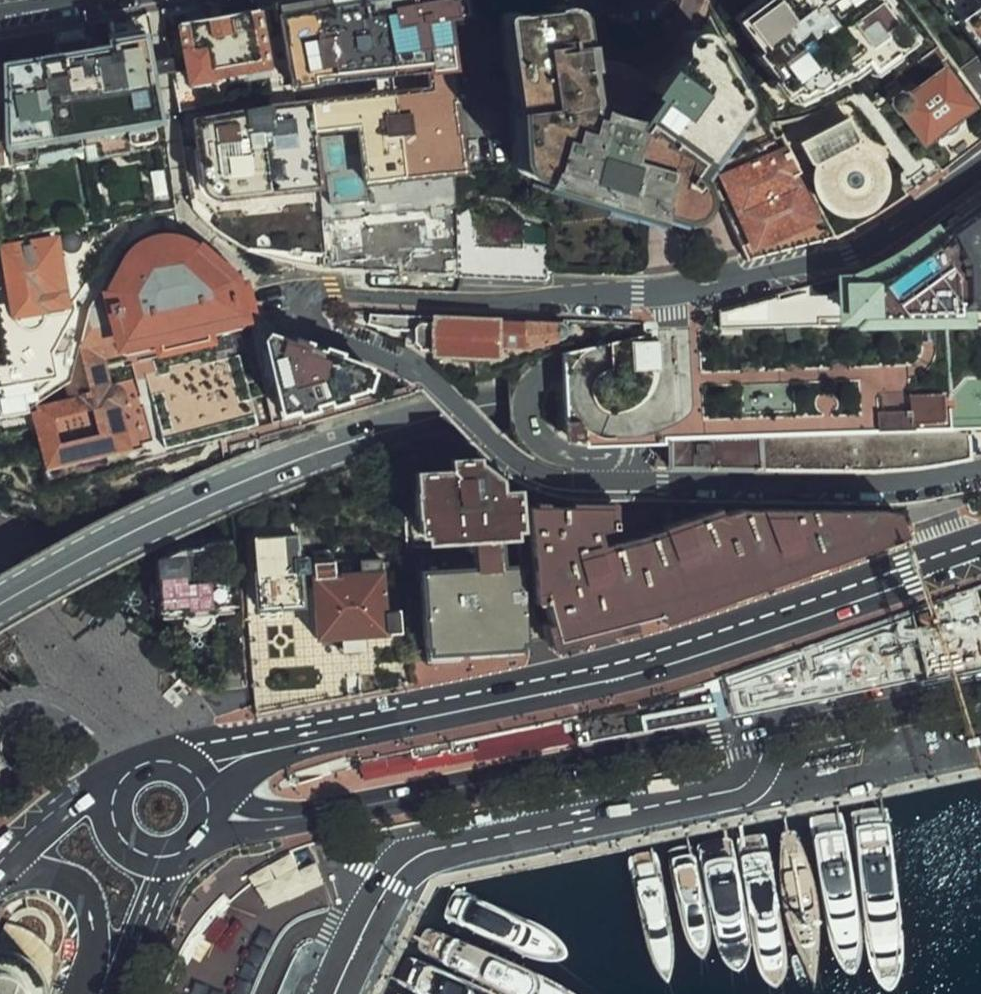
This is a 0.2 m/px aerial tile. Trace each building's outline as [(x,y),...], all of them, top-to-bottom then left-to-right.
[(290,98),(189,108),(200,219),(469,193),(450,0),(312,0),(280,6),(290,98)] [(780,105),(841,84),(868,63),(874,74),(921,41),(889,0),(783,0),(747,29),(759,41),(754,56),(769,73),(766,86),(770,95),(780,105)] [(948,31),(960,22),(980,47),(980,0),(923,0),(948,31)] [(554,4),(503,13),(511,150),(516,164),(535,172),(533,187),(651,223),(656,203),(667,219),(682,218),(695,211),(703,199),(707,177),(702,155),(748,100),(751,88),(712,25),(697,20),(687,26),(679,42),(633,113),(594,102),(582,16),(566,3),(554,4)] [(225,15),(180,23),(195,94),(277,79),(263,9),(225,15)] [(1,162),(150,149),(139,28),(0,40),(0,147),(1,162)] [(928,143),(980,105),(950,63),(897,101),(928,143)] [(872,139),(860,135),(852,119),(810,141),(820,158),(817,169),(818,181),(822,193),(830,202),(841,208),(853,210),(865,208),(876,203),(885,194),(890,183),(892,170),(889,158),(882,147),(872,139)] [(794,149),(716,187),(750,258),(828,220),(794,149)] [(716,311),(717,326),(980,321),(980,204),(964,217),(915,248),(860,278),(815,288),(716,311)] [(102,291),(108,336),(82,343),(86,396),(33,407),(50,471),(144,451),(135,405),(141,402),(145,388),(112,384),(111,352),(157,346),(159,359),(217,343),(212,329),(255,321),(275,418),(369,386),(374,366),(303,338),(269,325),(258,283),(222,262),(196,246),(165,236),(137,244),(117,261),(102,291)] [(62,237),(2,245),(13,317),(73,309),(62,237)] [(510,361),(510,350),(530,348),(569,334),(565,324),(442,318),(442,349),(442,358),(457,359),(510,361)] [(969,424),(972,457),(980,456),(980,424),(969,424)] [(449,466),(415,468),(419,529),(427,529),(428,539),(470,537),(472,565),(418,568),(423,661),(528,655),(523,562),(506,563),(505,535),(515,537),(514,527),(526,526),(524,486),(499,486),(498,471),(478,455),(449,456),(449,466)] [(612,504),(527,507),(533,600),(550,598),(552,621),(545,623),(553,646),(638,624),(635,615),(661,609),(666,619),(914,531),(904,508),(735,511),(601,546),(597,533),(614,529),(612,504)] [(305,526),(246,529),(251,611),(298,608),(296,574),(307,574),(306,559),(305,526)] [(178,547),(153,557),(157,612),(162,611),(165,654),(213,651),(210,607),(233,606),(229,544),(178,547)] [(383,555),(306,559),(307,574),(311,641),(388,636),(383,555)] [(657,696),(569,719),(571,746),(698,717),(728,711),(720,674),(657,696)] [(571,746),(569,719),(356,762),(357,776),(372,774),(380,775),(415,769),(419,771),(571,746)] [(256,885),(264,902),(321,876),(312,857),(308,848),(293,852),(278,858),(262,866),(251,873),(256,885)] [(48,990),(47,984),(45,979),(42,974),(39,969),(36,965),(32,962),(28,958),(23,956),(18,954),(13,952),(8,951),(3,951),(0,952),(0,993),(48,993),(48,990)]
